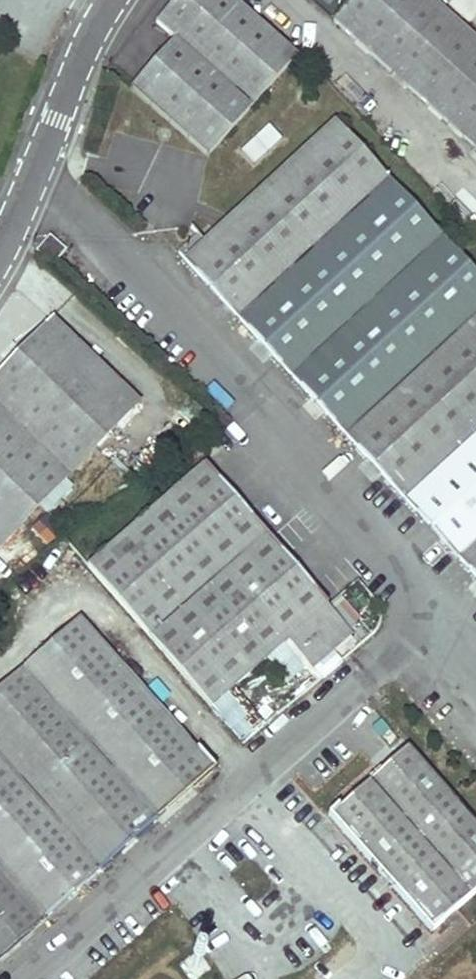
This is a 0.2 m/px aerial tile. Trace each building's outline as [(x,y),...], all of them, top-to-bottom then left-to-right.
[(130,87),(207,155),(297,56),(235,0),(176,0),(158,21),(176,37),(130,87)] [(430,0),(352,0),(333,21),(475,149),(475,41),(430,0)] [(305,93),(274,122),(286,135),(317,106),(305,93)] [(177,252),(475,578),(475,279),(334,124),(249,201),(235,185),(189,227),(195,235),(177,252)] [(50,237),(37,253),(51,266),(65,250),(50,237)] [(0,371),(0,545),(138,402),(50,319),(0,371)] [(202,465),(88,564),(210,707),(288,639),(313,667),(351,635),(202,465)] [(213,771),(79,620),(0,690),(0,960),(213,771)] [(240,743),(264,726),(248,703),(224,720),(240,743)] [(408,747),(331,814),(430,927),(475,887),(475,825),(408,747)]
